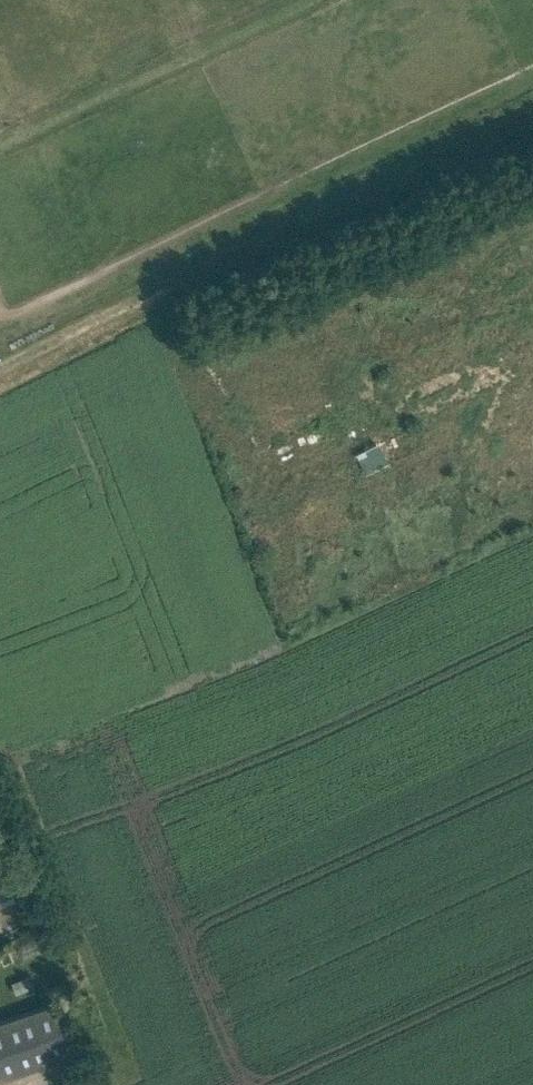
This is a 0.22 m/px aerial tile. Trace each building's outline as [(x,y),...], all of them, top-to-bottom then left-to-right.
[(377,443),(356,454),(366,473),(387,461),(377,443)] [(20,898),(15,886),(0,892),(0,907),(20,898)] [(71,1053),(52,1002),(0,1021),(0,1079),(71,1053)]
